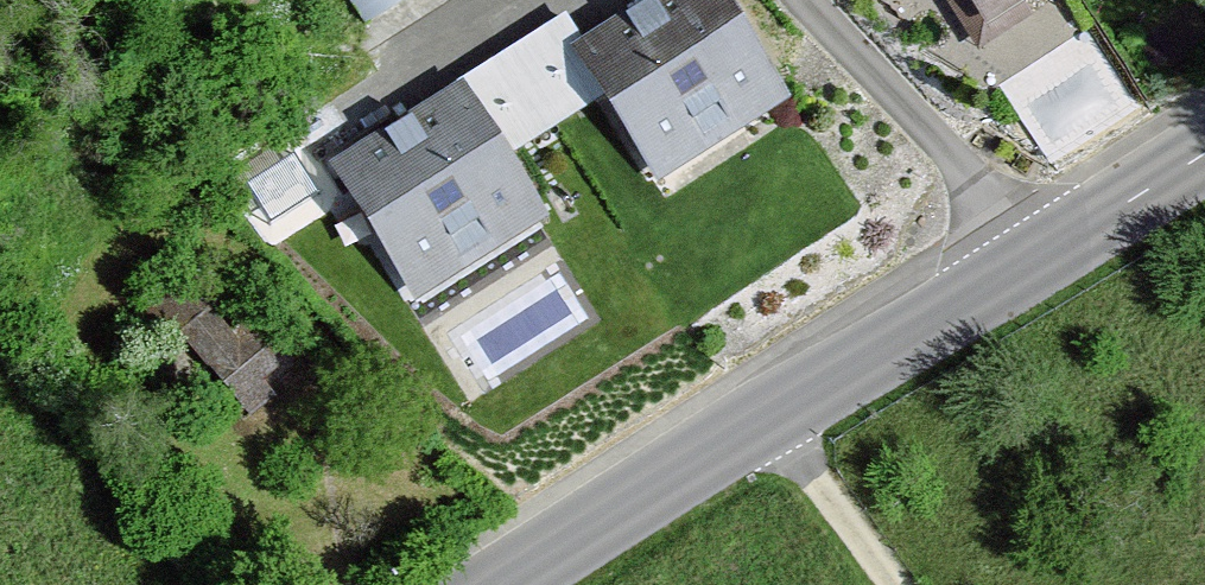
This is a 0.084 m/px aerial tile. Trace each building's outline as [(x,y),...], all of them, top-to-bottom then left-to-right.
[(368,14),(388,0),(358,0),(368,14)] [(555,42),(599,108),(647,182),(781,96),(719,0),(619,0),(555,42)] [(978,51),(1056,0),(945,0),(978,51)] [(547,22),(441,84),(492,171),(599,108),(555,42),(547,22)] [(441,84),(311,167),(394,306),(531,225),(492,171),(441,84)]
